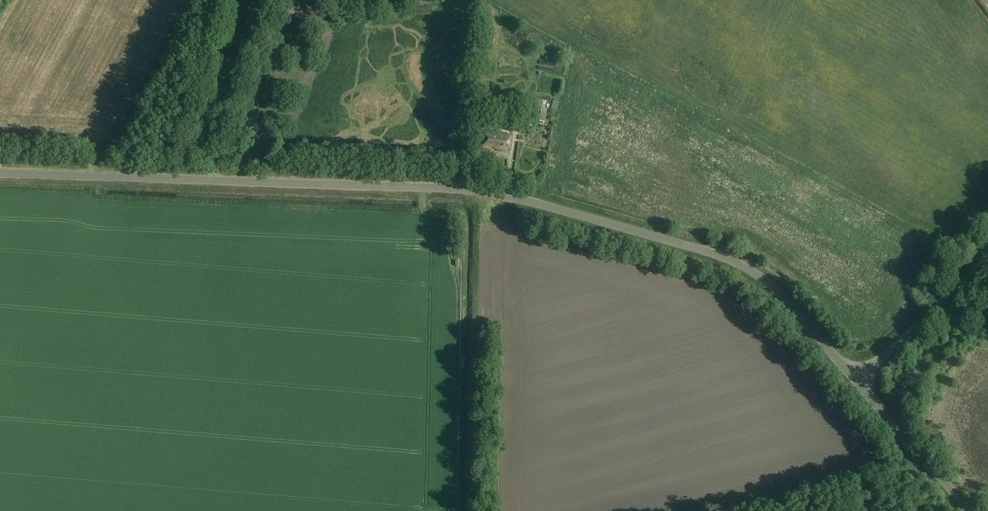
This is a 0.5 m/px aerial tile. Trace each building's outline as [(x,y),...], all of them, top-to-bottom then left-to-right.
[(546,122),(548,110),(536,108),(534,120),(546,122)] [(484,145),(511,148),(513,134),(486,131),(484,145)]
